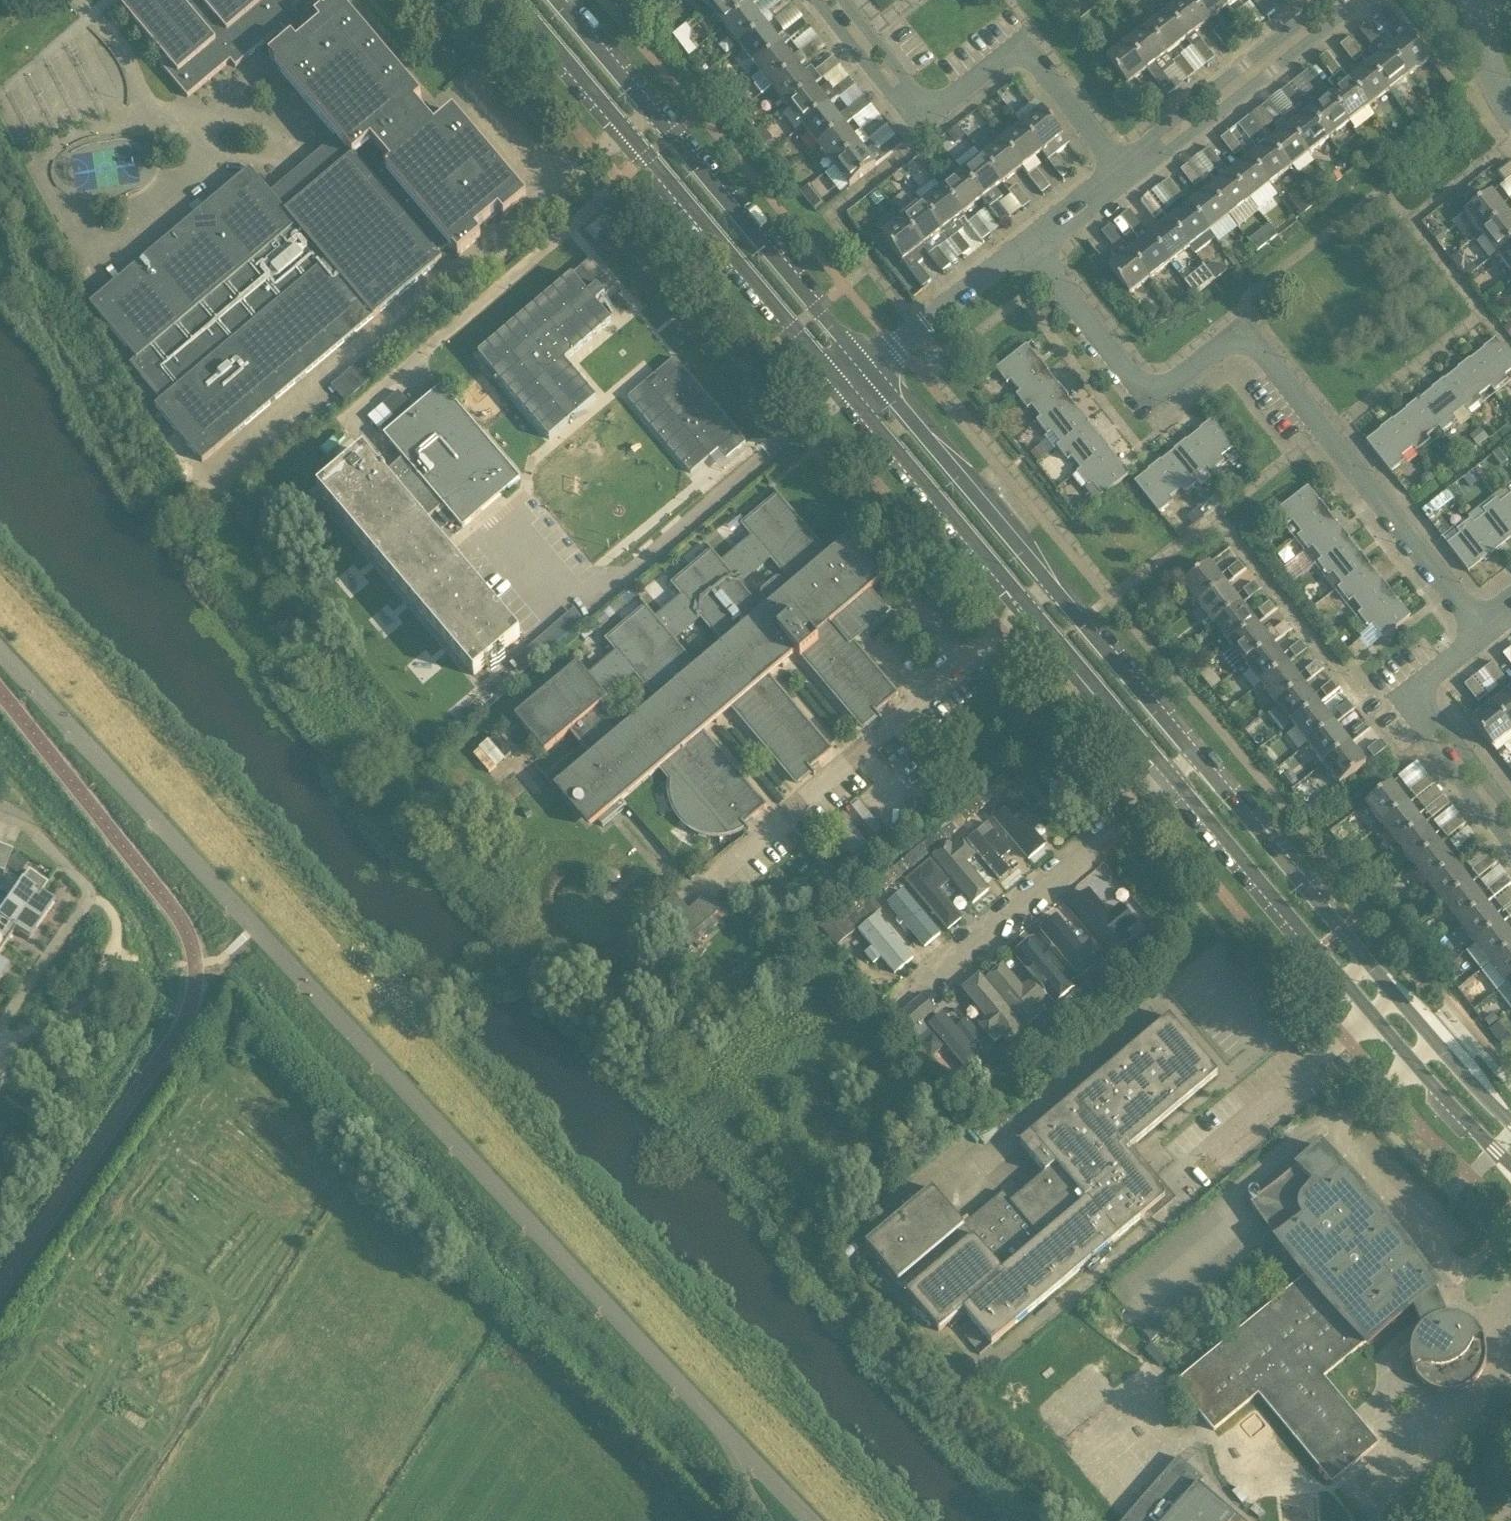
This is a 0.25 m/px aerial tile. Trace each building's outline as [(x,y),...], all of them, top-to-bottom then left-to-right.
[(99,315),(136,359),(130,364),(161,401),(155,406),(202,462),(442,260),(437,254),(447,245),(458,257),(480,238),(475,232),(498,212),(504,218),(526,199),(453,112),(435,127),(430,122),(437,117),(435,116),(425,104),(419,109),(415,104),(421,99),(337,0),(315,19),(320,25),(312,32),(292,9),(303,0),(127,0),(120,6),(166,61),(160,66),(187,98),(230,62),(235,68),(278,31),(288,42),(269,58),(336,138),(270,193),(250,169),(89,304),(99,315)] [(750,6),(751,7),(760,0),(717,0),(708,7),(723,27),(750,6)] [(792,7),(786,0),(784,0),(768,12),(774,21),(792,7)] [(1206,24),(1187,0),(1182,0),(1165,13),(1186,40),(1206,65),(1215,59),(1195,33),(1206,24)] [(1226,8),(1220,0),(1187,0),(1206,24),(1226,8)] [(1237,0),(1220,0),(1226,8),(1237,0)] [(1253,0),(1266,18),(1275,11),(1266,0),(1253,0)] [(766,26),(751,7),(750,6),(723,27),(739,47),(766,26)] [(1388,8),(1380,15),(1392,30),(1387,34),(1394,44),(1388,49),(1387,50),(1407,77),(1428,60),(1407,34),(1401,27),(1402,26),(1388,8)] [(1241,10),(1233,16),(1246,34),(1255,27),(1241,10)] [(1166,55),(1167,55),(1186,40),(1165,13),(1145,28),(1166,55)] [(790,41),(808,27),(802,19),(784,33),(790,41)] [(1368,24),(1360,30),(1374,48),(1369,52),(1373,57),(1365,63),(1367,66),(1388,92),(1407,77),(1387,50),(1388,49),(1382,41),(1368,24)] [(1221,25),(1213,32),(1226,49),(1235,43),(1221,25)] [(782,46),(766,26),(739,47),(755,67),(782,46)] [(1175,65),(1173,63),(1167,55),(1166,55),(1145,28),(1125,44),(1147,71),(1167,96),(1175,90),(1163,75),(1175,65)] [(761,95),(771,87),(797,66),(798,67),(824,47),(817,39),(791,58),(782,46),(755,67),(760,73),(751,79),(755,84),(754,85),(761,95)] [(1354,63),(1362,57),(1348,39),(1340,46),(1354,63)] [(1126,87),(1147,71),(1125,44),(1105,60),(1126,87)] [(1329,55),(1320,62),(1334,79),(1329,83),(1335,90),(1329,95),(1327,97),(1348,123),(1368,108),(1347,81),(1348,80),(1329,55)] [(1173,63),(1175,65),(1187,80),(1195,74),(1181,57),(1173,63)] [(804,75),(798,67),(797,66),(771,87),(786,107),(813,86),(814,87),(822,81),(836,69),(841,66),(833,58),(815,72),(812,69),(804,75)] [(1348,80),(1347,81),(1368,108),(1388,92),(1367,66),(1348,80)] [(1309,98),(1316,106),(1307,112),(1328,139),(1348,123),(1327,97),(1329,95),(1309,70),(1301,77),(1314,94),(1309,98)] [(814,87),(813,86),(786,107),(802,127),(828,106),(829,107),(855,87),(848,79),(832,91),(828,85),(818,93),(814,87)] [(1294,111),(1302,104),(1289,86),(1280,93),(1294,111)] [(1449,103),(1442,92),(1429,101),(1437,111),(1449,103)] [(817,147),(844,126),(870,106),(864,98),(838,119),(829,107),(828,106),(802,127),(817,147)] [(1035,100),(1014,116),(1022,126),(1043,152),(1042,153),(1048,161),(1056,154),(1070,144),(1064,136),(1042,110),(1035,100)] [(1260,108),(1280,133),(1267,144),(1288,170),(1308,155),(1287,128),(1288,127),(1269,102),(1260,108)] [(1418,125),(1426,119),(1420,111),(1412,117),(1418,125)] [(1308,155),(1328,139),(1307,112),(1288,127),(1287,128),(1308,155)] [(1254,142),(1263,135),(1249,117),(1240,124),(1254,142)] [(868,140),(886,126),(879,118),(862,132),(868,140)] [(817,147),(833,167),(860,146),(844,126),(817,147)] [(1023,168),(1042,153),(1043,152),(1022,126),(1002,141),(1023,168)] [(753,134),(762,146),(771,139),(762,127),(753,134)] [(956,127),(946,135),(955,145),(964,137),(956,127)] [(1234,157),(1242,151),(1229,133),(1221,139),(1234,157)] [(865,153),(860,146),(833,167),(849,187),(876,166),(875,166),(883,160),(901,146),(895,138),(877,151),(874,147),(865,153)] [(1002,141),(982,157),(1004,184),(1023,168),(1002,141)] [(1268,186),(1288,170),(1267,144),(1247,159),(1268,186)] [(1228,175),(1229,174),(1209,149),(1201,155),(1215,172),(1210,176),(1216,184),(1207,191),(1228,217),(1248,201),(1228,175)] [(1056,154),(1048,161),(1061,179),(1070,172),(1056,154)] [(982,157),(962,173),(984,200),(983,200),(988,208),(997,201),(1002,197),(996,189),(1004,184),(982,157)] [(1228,175),(1248,201),(1268,186),(1247,159),(1229,174),(1228,175)] [(1510,179),(1510,163),(1497,174),(1505,184),(1510,179)] [(1194,188),(1202,182),(1189,165),(1181,171),(1194,188)] [(1028,177),(1042,194),(1050,188),(1036,170),(1028,177)] [(1329,179),(1333,185),(1342,177),(1338,172),(1329,179)] [(962,173),(942,189),(963,215),(983,200),(984,200),(962,173)] [(1174,204),(1182,197),(1169,180),(1161,186),(1174,204)] [(824,204),(809,185),(800,192),(815,212),(824,204)] [(1008,192),(1022,209),(1030,203),(1016,185),(1008,192)] [(942,189),(922,204),(944,231),(942,232),(948,239),(949,241),(958,234),(963,230),(956,221),(963,215),(942,189)] [(884,199),(877,191),(869,198),(876,205),(884,199)] [(1208,233),(1228,217),(1207,191),(1187,206),(1208,233)] [(1492,194),(1465,215),(1481,236),(1508,215),(1492,194)] [(1155,220),(1163,213),(1149,195),(1141,202),(1155,220)] [(1314,205),(1308,197),(1295,207),(1301,215),(1314,205)] [(997,201),(988,208),(1002,225),(1010,219),(997,201)] [(922,204),(903,220),(924,247),(923,248),(928,255),(937,248),(943,244),(937,236),(942,232),(944,231),(922,204)] [(1214,240),(1208,233),(1187,206),(1168,222),(1188,249),(1194,256),(1214,240)] [(1129,211),(1121,217),(1141,243),(1129,252),(1128,253),(1149,280),(1169,264),(1148,238),(1149,236),(1129,211)] [(1508,215),(1481,236),(1497,256),(1510,245),(1510,219),(1508,215)] [(968,224),(982,241),(990,235),(976,217),(968,224)] [(903,220),(882,236),(903,263),(909,270),(908,270),(922,288),(931,281),(919,266),(922,263),(915,253),(923,248),(924,247),(903,220)] [(1169,264),(1188,249),(1168,222),(1149,236),(1148,238),(1169,264)] [(1128,253),(1129,252),(1123,244),(1110,226),(1101,233),(1115,250),(1111,253),(1115,263),(1107,269),(1128,296),(1149,280),(1128,253)] [(1441,230),(1433,236),(1440,244),(1447,238),(1441,230)] [(1257,253),(1267,245),(1258,233),(1248,241),(1257,253)] [(958,234),(949,241),(962,257),(971,250),(958,234)] [(1497,256),(1510,274),(1510,245),(1497,256)] [(950,266),(937,248),(928,255),(942,272),(950,266)] [(478,355),(549,440),(596,400),(564,363),(611,323),(596,304),(614,288),(590,260),(478,355)] [(1194,295),(1203,289),(1192,276),(1184,282),(1194,295)] [(1490,389),(1491,388),(1494,393),(1508,382),(1505,377),(1510,372),(1510,360),(1496,341),(1470,362),(1490,389)] [(1027,345),(995,370),(1006,384),(1004,385),(1013,396),(1015,395),(1019,392),(1020,393),(1047,372),(1027,345)] [(379,373),(366,357),(349,371),(331,386),(345,402),(379,373)] [(727,459),(745,443),(674,359),(627,398),(691,474),(719,450),(727,459)] [(1444,382),(1465,409),(1468,413),(1482,402),(1479,398),(1490,389),(1470,362),(1444,382)] [(1067,397),(1047,372),(1020,393),(1019,392),(1015,395),(1026,409),(1030,406),(1039,417),(1040,419),(1067,397)] [(1418,402),(1439,429),(1443,433),(1457,422),(1453,418),(1465,409),(1444,382),(1418,402)] [(462,529),(520,479),(441,386),(383,436),(403,458),(383,475),(364,452),(317,491),(474,676),(520,637),(450,555),(423,523),(443,506),(462,529)] [(399,392),(383,405),(397,421),(412,408),(399,392)] [(1040,419),(1039,417),(1035,420),(1046,435),(1050,432),(1059,443),(1060,444),(1088,423),(1067,397),(1040,419)] [(1393,422),(1417,453),(1431,442),(1427,438),(1439,429),(1418,402),(1393,422)] [(1213,421),(1186,442),(1207,468),(1210,472),(1224,461),(1221,457),(1233,448),(1213,421)] [(1366,442),(1391,474),(1404,463),(1401,459),(1413,449),(1416,454),(1417,453),(1393,422),(1366,442)] [(1108,449),(1088,423),(1060,444),(1059,443),(1055,446),(1067,461),(1071,457),(1080,469),(1081,470),(1108,449)] [(1475,448),(1484,440),(1477,431),(1468,439),(1475,448)] [(1186,442),(1160,462),(1181,488),(1181,489),(1184,493),(1198,482),(1195,478),(1207,468),(1186,442)] [(1031,454),(1037,462),(1045,456),(1039,448),(1031,454)] [(1081,470),(1080,469),(1076,473),(1087,487),(1092,483),(1102,496),(1128,475),(1108,449),(1081,470)] [(1499,450),(1492,455),(1501,466),(1508,461),(1499,450)] [(1170,497),(1181,489),(1181,488),(1160,462),(1134,482),(1158,513),(1173,501),(1170,497)] [(1473,471),(1463,479),(1468,486),(1479,478),(1473,471)] [(1431,480),(1426,474),(1420,478),(1425,484),(1431,480)] [(1301,535),(1328,514),(1308,487),(1277,512),(1288,525),(1292,522),(1301,534),(1301,535)] [(1216,494),(1222,501),(1228,497),(1222,489),(1216,494)] [(1507,492),(1510,497),(1499,506),(1510,520),(1510,489),(1507,492)] [(587,676),(577,664),(514,718),(544,753),(569,732),(591,758),(565,780),(562,777),(561,778),(563,780),(556,786),(591,827),(597,821),(602,827),(626,807),(622,801),(660,768),(670,780),(670,784),(669,788),(670,793),(670,797),(671,801),(672,805),(674,809),(676,813),(678,816),(681,819),(684,823),(687,825),(690,828),(693,830),(697,832),(701,834),(705,835),(709,836),(713,837),(718,837),(722,837),(726,837),(730,836),(734,835),(738,833),(742,831),(746,829),(748,832),(749,831),(744,825),(766,806),(703,732),(733,707),(798,784),(811,772),(814,776),(815,775),(810,769),(832,751),(769,676),(796,654),(800,659),(803,656),(864,728),(877,717),(880,720),(881,719),(876,713),(898,695),(848,636),(877,612),(863,597),(880,582),(861,560),(869,554),(868,552),(860,558),(845,541),(828,555),(773,490),(772,491),(777,497),(744,525),(753,536),(721,562),(707,545),(706,546),(711,553),(674,584),(683,595),(655,618),(641,601),(640,602),(645,608),(608,640),(617,651),(587,676)] [(1495,552),(1510,540),(1510,520),(1499,506),(1496,501),(1481,513),(1484,518),(1474,526),(1495,552)] [(1197,511),(1187,518),(1193,525),(1202,518),(1197,511)] [(1321,560),(1348,539),(1328,514),(1301,535),(1301,534),(1297,538),(1308,551),(1312,548),(1321,560)] [(1468,573),(1495,552),(1474,526),(1473,527),(1469,522),(1457,532),(1455,533),(1459,537),(1448,546),(1447,546),(1468,573)] [(1259,539),(1265,546),(1272,540),(1266,533),(1259,539)] [(1368,565),(1348,539),(1321,560),(1317,563),(1328,577),(1332,574),(1341,586),(1368,565)] [(1234,579),(1245,571),(1238,563),(1227,571),(1234,579)] [(1198,606),(1225,585),(1209,565),(1182,585),(1198,606)] [(1368,565),(1341,586),(1337,589),(1349,603),(1353,600),(1362,611),(1388,591),(1368,565)] [(1260,591),(1254,583),(1243,591),(1249,599),(1260,591)] [(1214,625),(1240,605),(1225,585),(1198,606),(1214,625)] [(1409,617),(1388,591),(1362,611),(1358,615),(1369,629),(1373,625),(1383,638),(1409,617)] [(1275,611),(1269,603),(1258,611),(1265,619),(1275,611)] [(1256,625),(1240,605),(1214,625),(1229,645),(1256,625)] [(574,607),(510,661),(521,675),(586,621),(574,607)] [(1284,622),(1273,631),(1279,639),(1291,631),(1284,622)] [(1271,645),(1279,639),(1269,626),(1261,632),(1256,625),(1229,645),(1245,665),(1271,645)] [(1362,637),(1347,648),(1355,658),(1370,647),(1362,637)] [(1300,642),(1290,650),(1296,659),(1307,651),(1300,642)] [(1260,685),(1287,665),(1281,657),(1271,645),(1245,665),(1257,681),(1260,685)] [(1225,650),(1218,657),(1224,664),(1231,658),(1225,650)] [(1316,663),(1305,671),(1312,679),(1322,671),(1316,663)] [(1197,671),(1203,680),(1213,672),(1206,664),(1197,671)] [(1492,664),(1484,670),(1498,688),(1506,681),(1492,664)] [(1302,685),(1287,666),(1287,665),(1260,685),(1276,705),(1302,685)] [(1473,680),(1464,686),(1478,704),(1486,697),(1473,680)] [(1491,705),(1510,731),(1510,688),(1506,681),(1498,688),(1504,695),(1491,705)] [(1331,682),(1321,691),(1327,699),(1338,691),(1331,682)] [(1302,685),(1276,705),(1291,725),(1318,705),(1302,685)] [(1347,702),(1336,711),(1343,719),(1353,710),(1347,702)] [(1333,725),(1318,705),(1291,725),(1307,745),(1333,725)] [(1470,721),(1491,748),(1510,733),(1510,731),(1491,705),(1470,721)] [(1362,722),(1352,731),(1358,739),(1369,730),(1362,722)] [(1333,725),(1307,745),(1322,765),(1348,745),(1333,725)] [(1367,750),(1374,758),(1384,750),(1378,742),(1367,750)] [(893,751),(888,745),(882,750),(887,756),(893,751)] [(1364,765),(1348,745),(1322,765),(1338,786),(1364,765)] [(1003,776),(976,799),(984,808),(1012,785),(1003,776)] [(1434,785),(1427,777),(1409,791),(1416,799),(1434,785)] [(1381,826),(1407,805),(1390,785),(1364,805),(1381,826)] [(990,809),(997,820),(1026,864),(1051,847),(1015,792),(990,809)] [(1449,805),(1443,797),(1425,811),(1431,819),(1449,805)] [(869,836),(877,833),(864,798),(843,806),(848,817),(832,823),(844,855),(872,845),(869,836)] [(976,799),(959,813),(967,822),(984,808),(976,799)] [(1422,825),(1407,805),(1381,826),(1396,845),(1422,825)] [(1464,825),(1458,817),(1440,831),(1447,839),(1464,825)] [(948,822),(932,837),(940,846),(956,832),(948,822)] [(1412,865),(1438,845),(1422,825),(1396,845),(1412,865)] [(1010,873),(1001,862),(1011,854),(995,835),(986,843),(979,835),(968,845),(1000,881),(1010,873)] [(1474,837),(1456,850),(1463,859),(1480,845),(1474,837)] [(966,867),(970,864),(953,844),(934,861),(975,907),(990,894),(966,867)] [(1427,885),(1453,865),(1438,845),(1412,865),(1427,885)] [(1,846),(0,849),(0,871),(3,873),(12,850),(1,846)] [(921,846),(904,860),(912,869),(929,855),(921,846)] [(28,862),(16,854),(6,867),(18,876),(28,862)] [(1490,857),(1472,870),(1478,878),(1496,865),(1490,857)] [(939,896),(950,887),(929,863),(906,884),(950,934),(963,923),(939,896)] [(1443,905),(1469,885),(1453,865),(1427,885),(1443,905)] [(893,869),(877,883),(885,892),(902,878),(893,869)] [(8,899),(41,922),(54,904),(40,894),(47,884),(28,870),(8,899)] [(1487,890),(1494,898),(1510,885),(1510,884),(1505,876),(1487,890)] [(1459,925),(1485,904),(1469,885),(1443,905),(1459,925)] [(1086,900),(1121,941),(1133,931),(1098,890),(1086,900)] [(850,906),(838,916),(846,924),(854,933),(882,910),(874,901),(866,892),(849,906),(850,906)] [(688,911),(674,895),(659,907),(686,938),(717,911),(705,897),(688,911)] [(41,922),(8,899),(0,911),(0,942),(5,945),(14,931),(28,941),(41,922)] [(910,899),(899,909),(934,950),(945,940),(910,899)] [(1503,910),(1509,918),(1510,917),(1510,903),(1503,910)] [(1474,945),(1500,925),(1485,904),(1459,925),(1474,945)] [(897,979),(918,960),(879,919),(859,938),(897,979)] [(1047,938),(1078,971),(1093,957),(1062,924),(1047,938)] [(1163,935),(1154,925),(1138,938),(1146,947),(1147,948),(1163,935)] [(1510,949),(1510,938),(1500,925),(1474,945),(1490,965),(1510,949)] [(1021,953),(1057,994),(1069,984),(1033,943),(1021,953)] [(1128,948),(1111,962),(1119,971),(1136,957),(1135,957),(1128,948)] [(1481,972),(1496,992),(1506,985),(1510,981),(1510,949),(1490,965),(1481,972)] [(9,968),(0,962),(0,981),(9,968)] [(1119,971),(1111,962),(1100,971),(1084,985),(1091,994),(1108,980),(1119,971)] [(988,984),(1026,1022),(1043,1005),(1005,967),(988,984)] [(976,992),(958,1006),(986,1045),(1005,1031),(976,992)] [(1073,994),(1056,1008),(1064,1017),(1064,1018),(1081,1004),(1073,994)] [(899,1015),(912,1030),(922,1021),(935,1011),(922,995),(899,1015)] [(959,1062),(975,1050),(947,1013),(931,1026),(959,1062)] [(1498,1022),(1493,1015),(1484,1022),(1490,1029),(1498,1022)] [(1169,1017),(1030,1135),(1019,1143),(1045,1174),(1010,1203),(1003,1193),(963,1226),(932,1189),(865,1245),(937,1331),(962,1310),(991,1344),(1164,1198),(1125,1152),(1218,1075),(1169,1017)] [(1045,1017),(1029,1032),(1036,1041),(1053,1027),(1045,1017)] [(1018,1041),(990,1064),(998,1073),(1009,1064),(1026,1050),(1036,1041),(1029,1032),(1018,1041)] [(934,1033),(933,1034),(919,1045),(929,1058),(931,1056),(944,1046),(934,1033)] [(998,1073),(990,1064),(959,1091),(967,1100),(981,1087),(982,1087),(998,1073)] [(1284,1137),(1299,1125),(1295,1121),(1280,1133),(1284,1137)] [(1174,1384),(1195,1409),(1213,1432),(1258,1395),(1331,1484),(1378,1445),(1324,1378),(1411,1307),(1420,1326),(1417,1329),(1416,1331),(1414,1334),(1413,1337),(1411,1340),(1410,1343),(1410,1346),(1409,1350),(1409,1353),(1409,1356),(1410,1360),(1411,1363),(1412,1366),(1413,1369),(1415,1372),(1417,1375),(1419,1377),(1421,1380),(1424,1382),(1426,1384),(1429,1386),(1432,1387),(1435,1388),(1439,1389),(1442,1390),(1445,1390),(1449,1390),(1452,1390),(1455,1390),(1459,1389),(1462,1388),(1465,1386),(1468,1385),(1470,1383),(1473,1381),(1475,1378),(1478,1376),(1480,1373),(1481,1370),(1483,1367),(1484,1364),(1485,1361),(1485,1358),(1486,1355),(1486,1351),(1485,1348),(1485,1345),(1484,1342),(1483,1338),(1482,1335),(1480,1332),(1478,1330),(1476,1327),(1474,1325),(1472,1322),(1469,1320),(1466,1319),(1463,1317),(1460,1316),(1457,1315),(1454,1314),(1450,1314),(1447,1314),(1444,1314),(1432,1289),(1435,1287),(1322,1150),(1253,1208),(1308,1274),(1174,1384)] [(1150,1341),(1159,1333),(1151,1324),(1142,1331),(1150,1341)] [(1166,1361),(1151,1343),(1144,1349),(1159,1367),(1166,1361)] [(1235,1518),(1194,1482),(1200,1476),(1178,1458),(1123,1520),(1239,1520),(1235,1518)] [(1259,1519),(1264,1513),(1255,1505),(1250,1511),(1259,1519)]
